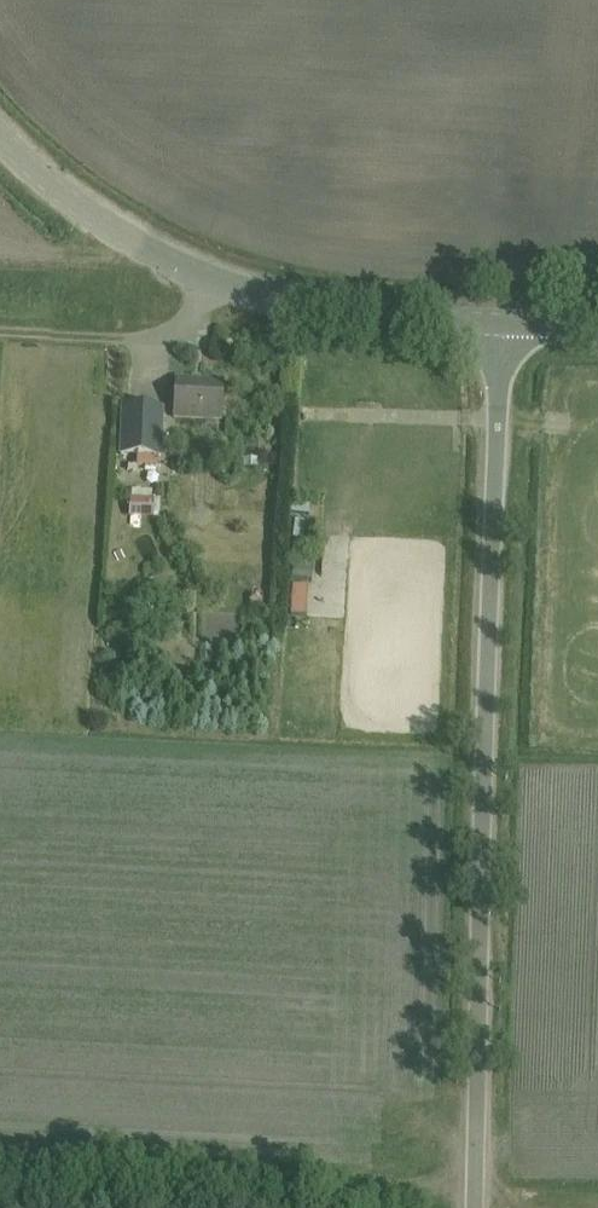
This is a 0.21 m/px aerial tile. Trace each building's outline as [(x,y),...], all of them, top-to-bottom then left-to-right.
[(221,420),(223,380),(175,378),(173,418),(221,420)] [(123,408),(121,456),(159,458),(162,410),(123,408)] [(293,583),(295,613),(312,612),(311,582),(293,583)]
